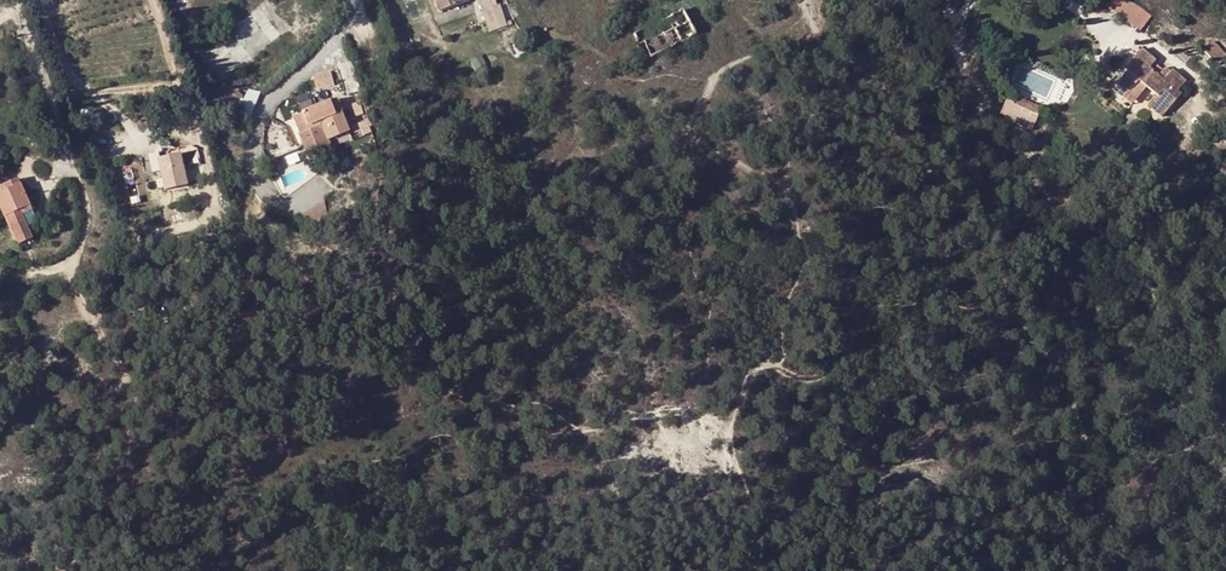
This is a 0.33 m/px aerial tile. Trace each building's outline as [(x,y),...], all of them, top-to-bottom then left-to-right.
[(439,12),(469,0),(434,0),(439,12)] [(489,0),(479,0),(487,25),(500,20),(498,14),(494,15),(489,0)] [(1110,7),(1122,16),(1134,2),(1131,0),(1116,0),(1110,7)] [(1151,16),(1134,2),(1122,16),(1139,30),(1151,16)] [(1215,41),(1205,50),(1212,57),(1221,48),(1215,41)] [(1126,68),(1128,70),(1114,89),(1125,98),(1140,80),(1146,85),(1159,95),(1151,107),(1162,117),(1182,92),(1178,89),(1186,79),(1173,68),(1171,70),(1166,66),(1160,74),(1151,66),(1156,58),(1143,48),(1126,68)] [(331,73),(314,77),(318,91),(335,86),(331,73)] [(1140,80),(1125,98),(1132,103),(1146,85),(1140,80)] [(654,111),(665,99),(657,92),(646,103),(654,111)] [(1042,107),(1019,96),(1016,104),(1038,115),(1042,107)] [(322,128),(329,143),(353,133),(344,113),(345,112),(340,99),(304,114),(304,115),(293,120),(300,137),(322,128)] [(1038,115),(1016,104),(1008,117),(1031,129),(1038,115)] [(302,151),(279,156),(281,167),(304,162),(302,151)] [(166,192),(188,188),(181,152),(152,157),(154,173),(163,172),(166,192)] [(3,188),(6,195),(22,187),(19,181),(3,188)] [(0,197),(0,204),(7,219),(20,247),(30,242),(37,239),(30,224),(24,212),(32,208),(23,187),(22,187),(6,195),(0,197)]
